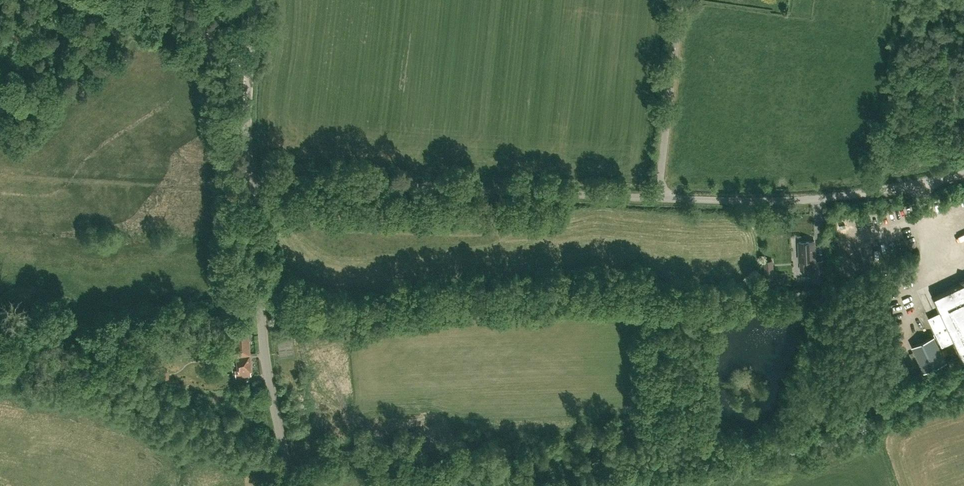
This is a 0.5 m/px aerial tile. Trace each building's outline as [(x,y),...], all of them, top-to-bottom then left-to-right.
[(956,237),(963,234),(963,227),(953,231),(956,237)] [(816,281),(824,281),(823,261),(816,261),(815,241),(799,242),(800,261),(801,270),(815,270),(816,281)] [(764,260),(764,269),(765,279),(773,278),(772,269),(772,260),(764,260)] [(929,317),(943,346),(954,341),(963,361),(963,279),(960,281),(960,282),(933,295),(941,312),(929,317)] [(236,345),(227,346),(229,355),(240,353),(240,356),(250,354),(249,328),(248,328),(248,324),(235,324),(236,345)] [(934,336),(913,346),(926,372),(947,362),(934,336)] [(240,353),(229,355),(229,359),(236,358),(236,359),(238,371),(235,371),(236,377),(251,375),(250,354),(240,356),(240,353)]
